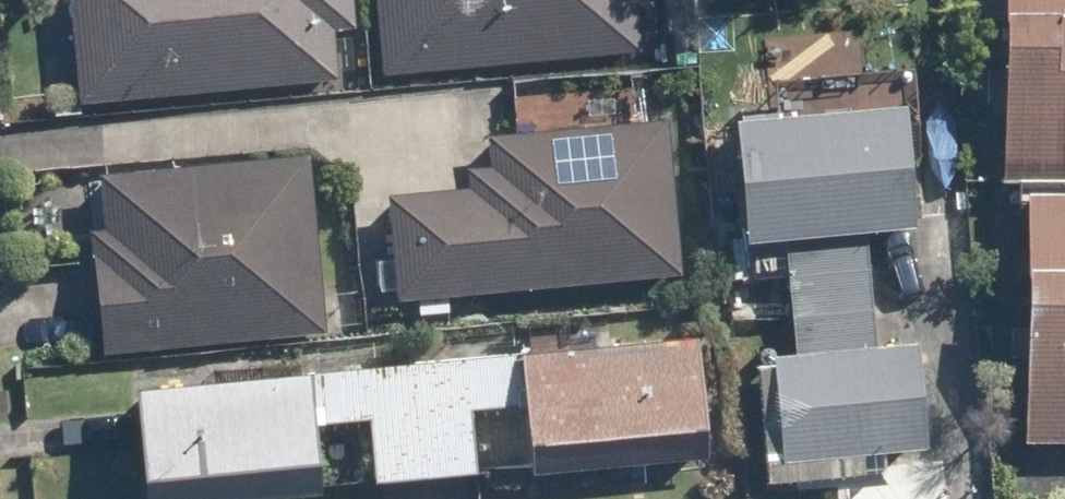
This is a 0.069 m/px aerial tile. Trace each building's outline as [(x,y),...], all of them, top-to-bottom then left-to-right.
[(80,93),(54,96),(56,117),(84,114),(82,106),(338,83),(334,35),(357,32),(354,0),(71,0),(80,93)] [(381,76),(639,55),(636,8),(656,6),(655,0),(375,0),(381,76)] [(1064,182),(1064,0),(1003,0),(1003,182),(1022,181),(1064,182)] [(915,231),(903,111),(853,117),(848,79),(813,84),(813,79),(770,83),(775,123),(733,126),(743,229),(727,231),(733,282),(786,279),(789,321),(869,312),(863,236),(915,231)] [(489,170),(465,173),(468,192),(383,200),(394,306),(417,303),(419,317),(446,315),(444,303),(680,280),(664,123),(634,126),(633,109),(512,122),(513,136),(485,139),(489,170)] [(100,231),(89,232),(103,359),(327,337),(309,157),(94,177),(100,231)] [(1022,181),(1023,446),(1064,446),(1064,182),(1022,181)] [(869,312),(789,321),(794,363),(750,367),(762,490),(883,479),(881,456),(930,452),(920,349),(874,353),(869,312)] [(525,479),(702,463),(691,342),(409,367),(420,482),(476,477),(469,412),(518,406),(525,479)] [(131,393),(140,498),(311,498),(320,498),(314,427),(366,421),(373,486),(420,482),(409,367),(131,393)]
